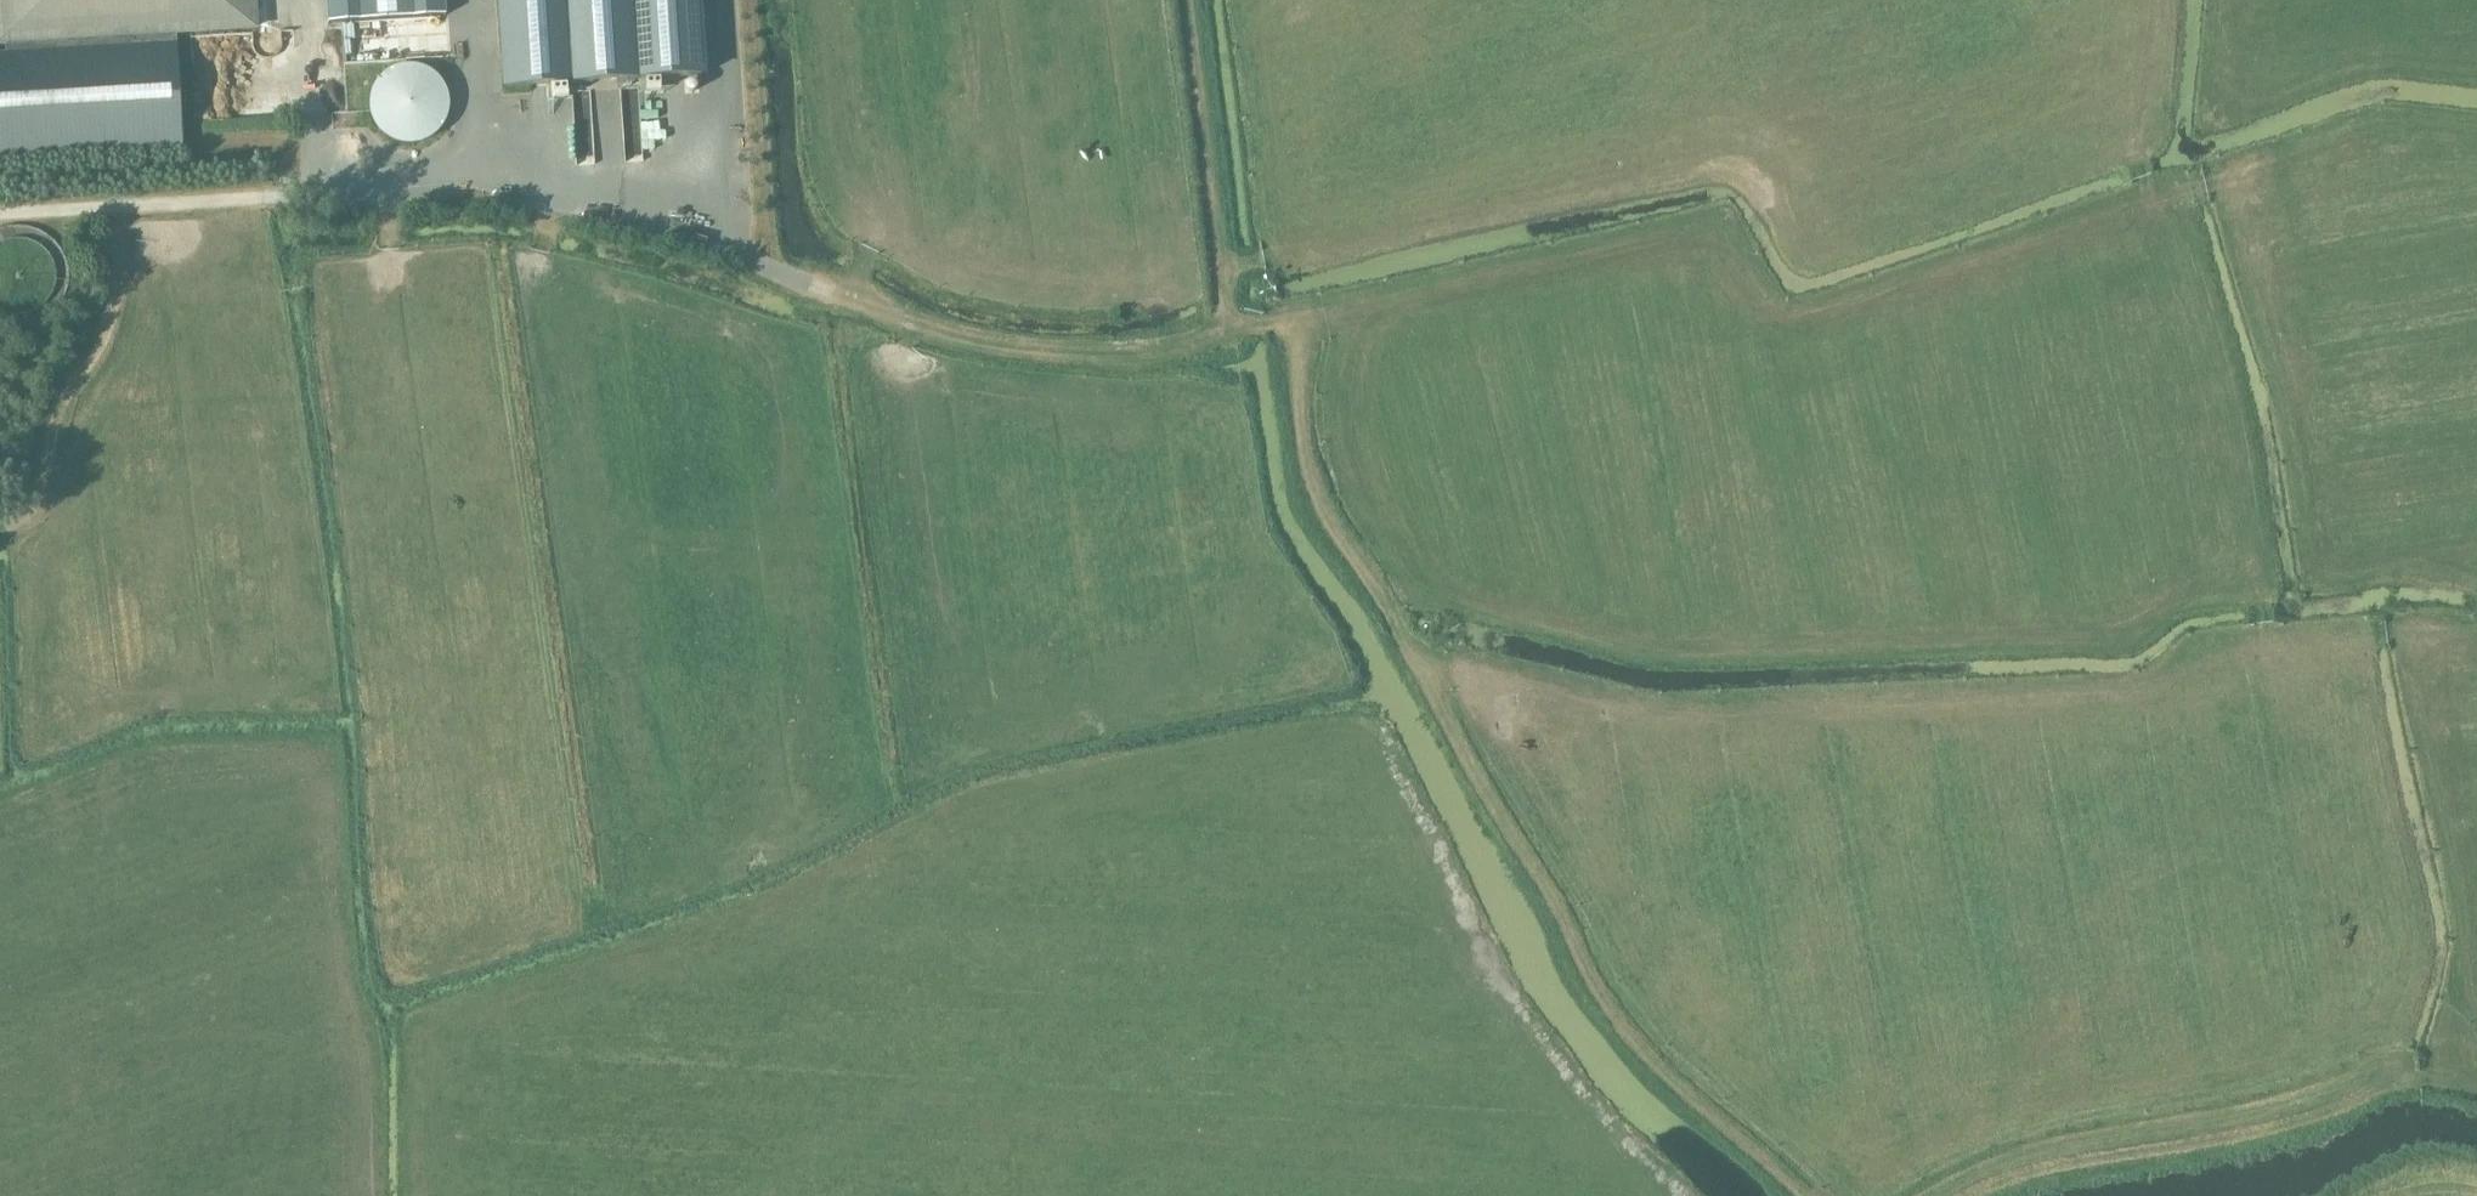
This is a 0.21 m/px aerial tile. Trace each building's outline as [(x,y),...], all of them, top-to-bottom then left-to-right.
[(5,43),(6,55),(0,55),(0,159),(183,148),(177,33),(256,29),(254,0),(0,0),(0,44),(5,43)] [(328,24),(445,16),(444,0),(327,0),(328,24)] [(568,100),(567,86),(645,80),(646,94),(660,93),(659,80),(701,77),(696,0),(502,0),(508,89),(553,87),(554,101),(568,100)] [(418,143),(424,141),(430,138),(435,134),(440,129),(443,124),(446,118),(448,112),(449,106),(449,100),(447,93),(445,87),(442,82),(438,77),(433,73),(428,69),(422,67),(416,65),(409,65),(403,65),(397,66),(391,69),(385,72),(381,77),(377,81),(373,87),(371,93),(370,99),(369,105),(370,112),(372,118),(375,124),(378,129),(383,134),(388,137),(393,140),(399,143),(406,144),(412,144),(418,143)] [(697,89),(697,87),(697,85),(696,83),(695,82),(693,81),(691,81),(690,81),(688,82),(687,84),(686,85),(686,87),(686,89),(687,91),(688,92),(690,93),(692,93),(694,92),(695,92),(696,90),(697,89)]
